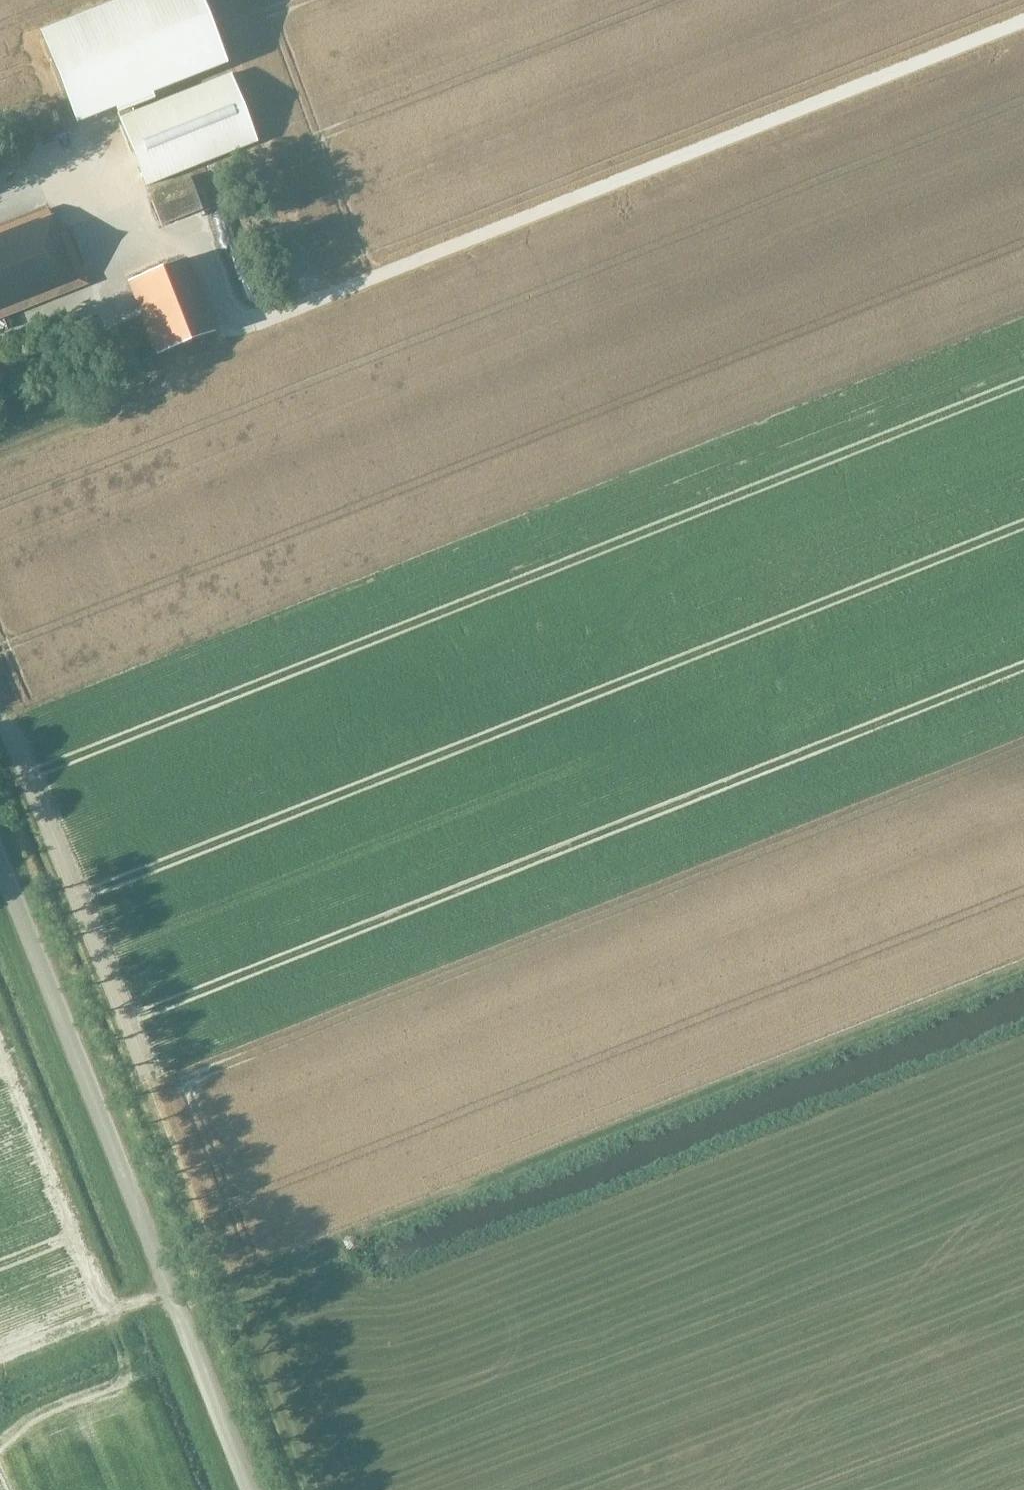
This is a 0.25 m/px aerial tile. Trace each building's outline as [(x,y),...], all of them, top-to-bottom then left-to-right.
[(168,81),(226,59),(203,0),(123,0),(44,31),(77,117),(114,102),(146,185),(258,140),(231,72),(135,111),(133,108),(153,100),(148,89),(168,81)] [(203,208),(190,175),(149,192),(162,225),(203,208)] [(90,283),(67,227),(59,229),(50,207),(0,226),(0,319),(90,283)] [(128,280),(157,354),(216,330),(187,258),(128,280)]
